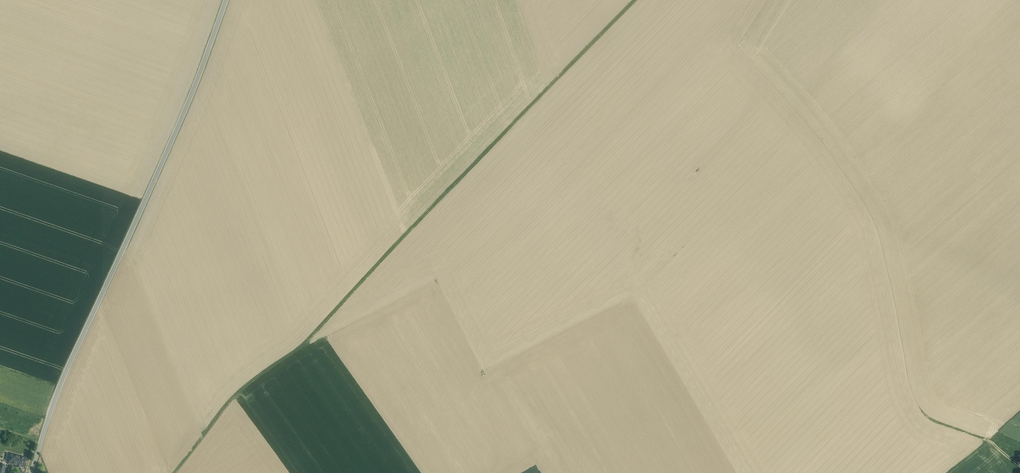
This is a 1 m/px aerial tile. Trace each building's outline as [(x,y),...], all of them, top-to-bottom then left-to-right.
[(27,458),(11,454),(8,464),(16,466),(16,467),(21,468),(21,467),(25,468),(27,458)]
